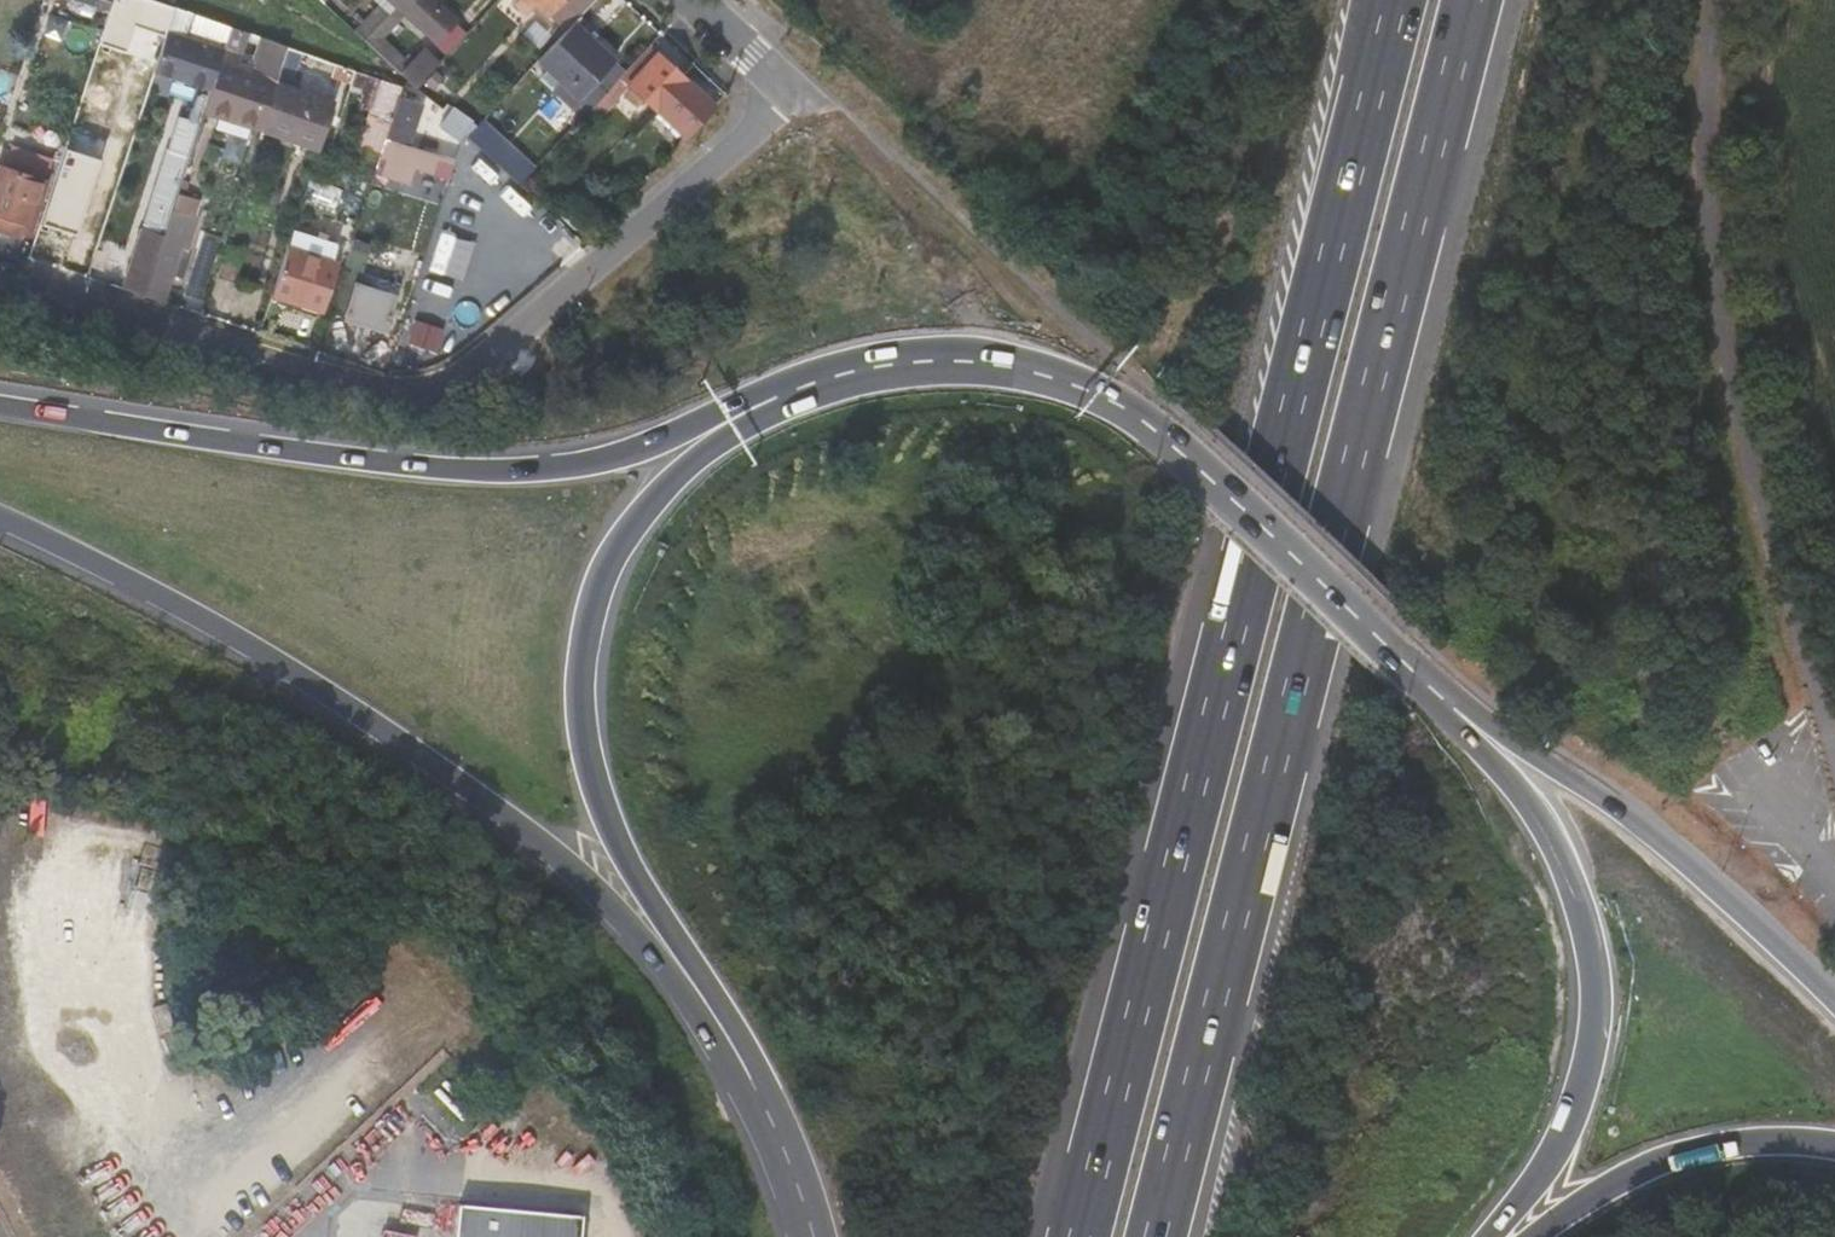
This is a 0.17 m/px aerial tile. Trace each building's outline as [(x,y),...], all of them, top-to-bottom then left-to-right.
[(103,34),(125,43),(143,0),(118,0),(103,34)] [(134,58),(150,64),(168,4),(156,0),(148,0),(145,11),(149,12),(134,58)] [(447,54),(472,28),(442,0),(392,0),(447,54)] [(511,0),(521,11),(530,1),(542,13),(554,0),(511,0)] [(547,32),(553,40),(570,22),(591,0),(561,0),(547,16),(555,24),(547,32)] [(377,2),(350,30),(403,79),(409,84),(438,54),(424,42),(412,56),(374,22),(385,10),(377,2)] [(216,61),(228,25),(168,4),(150,64),(148,70),(206,90),(216,61)] [(534,60),(587,108),(617,77),(622,71),(570,22),(553,40),(534,60)] [(255,35),(244,71),(216,61),(206,90),(199,111),(258,130),(273,82),(284,45),(255,35)] [(712,108),(646,46),(622,71),(617,77),(683,138),(712,108)] [(382,137),(398,85),(368,74),(365,82),(373,84),(355,144),(377,152),(382,137)] [(397,142),(414,89),(409,84),(403,79),(398,85),(382,137),(397,142)] [(258,130),(312,148),(316,135),(327,100),(273,82),(258,130)] [(113,141),(121,118),(74,104),(67,127),(113,141)] [(458,131),(465,122),(445,105),(432,123),(451,139),(458,131)] [(477,119),(463,134),(515,183),(529,168),(477,119)] [(393,157),(397,142),(382,137),(377,152),(393,157)] [(0,159),(0,221),(16,226),(17,222),(29,226),(46,174),(33,169),(39,153),(8,142),(3,160),(0,159)] [(75,179),(54,171),(44,202),(66,208),(75,179)] [(170,204),(150,196),(119,288),(134,293),(140,295),(148,272),(168,210),(170,204)] [(183,249),(193,217),(168,210),(148,272),(166,278),(176,247),(183,249)] [(231,281),(241,249),(227,244),(217,276),(231,281)] [(330,267),(281,251),(267,296),(315,312),(330,267)] [(445,318),(456,274),(426,265),(414,309),(445,318)] [(382,327),(392,294),(353,281),(342,315),(382,327)] [(583,1223),(461,1211),(459,1236),(581,1236),(583,1223)]
